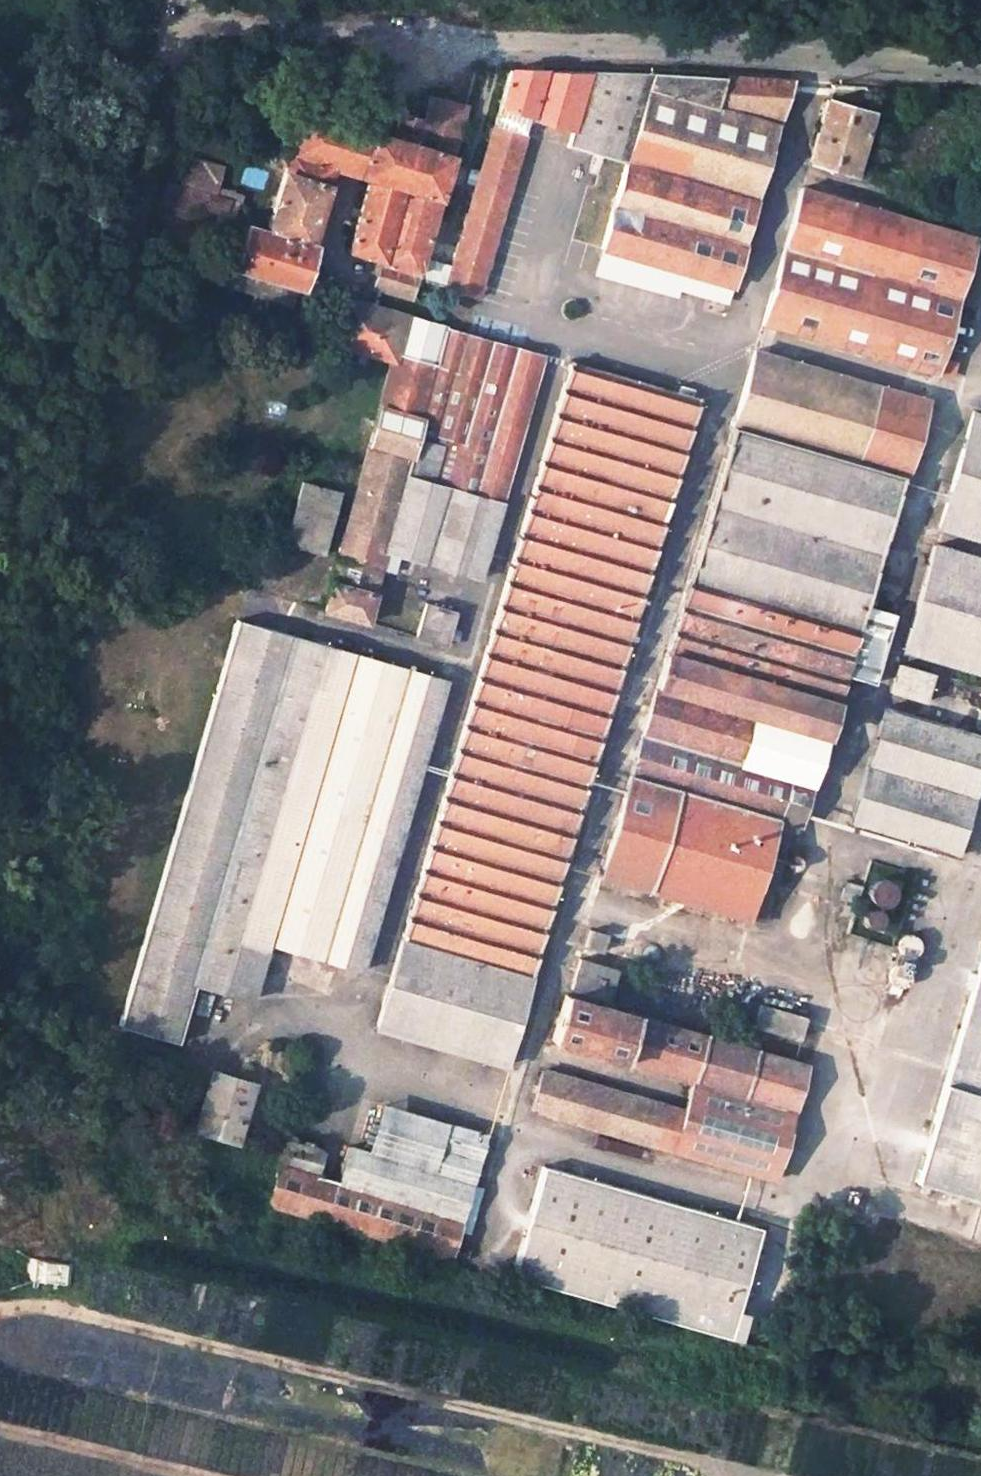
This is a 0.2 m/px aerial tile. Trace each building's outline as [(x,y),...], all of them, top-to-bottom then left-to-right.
[(602,247),(730,284),(790,80),(645,71),(507,72),(445,286),(477,296),(529,115),(572,128),(568,143),(627,161),(602,247)] [(458,134),(466,105),(429,95),(422,120),(398,113),(390,136),(300,111),(287,155),(332,168),(331,171),(369,182),(438,201),(451,158),(414,147),(422,124),(458,134)] [(868,112),(825,100),(807,159),(828,167),(827,171),(849,177),(868,112)] [(451,158),(458,134),(422,124),(414,147),(451,158)] [(287,155),(266,232),(250,227),(237,268),(297,285),(331,171),(332,168),(287,155)] [(183,168),(178,184),(166,180),(157,211),(185,220),(189,205),(223,216),(228,199),(213,194),(217,178),(183,168)] [(411,298),(438,201),(369,182),(349,252),(384,263),(376,288),(411,298)] [(971,239),(801,188),(762,322),(934,372),(971,239)] [(602,247),(594,274),(677,300),(679,292),(724,306),(730,284),(602,247)] [(540,354),(372,307),(347,301),(336,343),(390,359),(323,611),(367,623),(381,570),(384,571),(389,552),(478,575),(540,354)] [(921,399),(754,350),(604,872),(770,923),(921,399)] [(696,407),(567,369),(376,1026),(504,1064),(696,407)] [(970,413),(901,647),(980,672),(980,416),(970,413)] [(339,493),(304,485),(287,541),(323,551),(339,493)] [(416,635),(443,643),(453,613),(425,604),(416,635)] [(444,680),(237,622),(119,1024),(176,1042),(194,985),(251,1000),(268,943),(361,967),(444,680)] [(933,673),(897,663),(889,691),(924,703),(933,673)] [(884,707),(850,820),(957,854),(980,776),(980,736),(884,707)] [(913,875),(870,861),(861,887),(845,881),(839,900),(855,905),(848,930),(890,944),(913,875)] [(606,932),(588,927),(583,945),(601,951),(606,932)] [(617,968),(579,957),(569,988),(608,999),(617,968)] [(916,1180),(980,1200),(980,959),(916,1180)] [(366,1008),(326,996),(267,1203),(448,1258),(483,1135),(447,1125),(433,1171),(369,1153),(349,1147),(337,1182),(318,1176),(366,1008)] [(543,1069),(531,1108),(772,1179),(805,1064),(779,1056),(782,1044),(758,1037),(754,1050),(565,997),(552,1037),(694,1079),(684,1109),(543,1069)] [(804,1017),(760,1003),(753,1024),(798,1037),(804,1017)] [(252,1085),(212,1073),(194,1128),(236,1140),(252,1085)] [(447,1125),(382,1106),(369,1153),(433,1171),(447,1125)] [(759,1229),(544,1166),(512,1276),(729,1337),(759,1229)] [(73,1263),(45,1261),(43,1282),(71,1284),(73,1263)]
